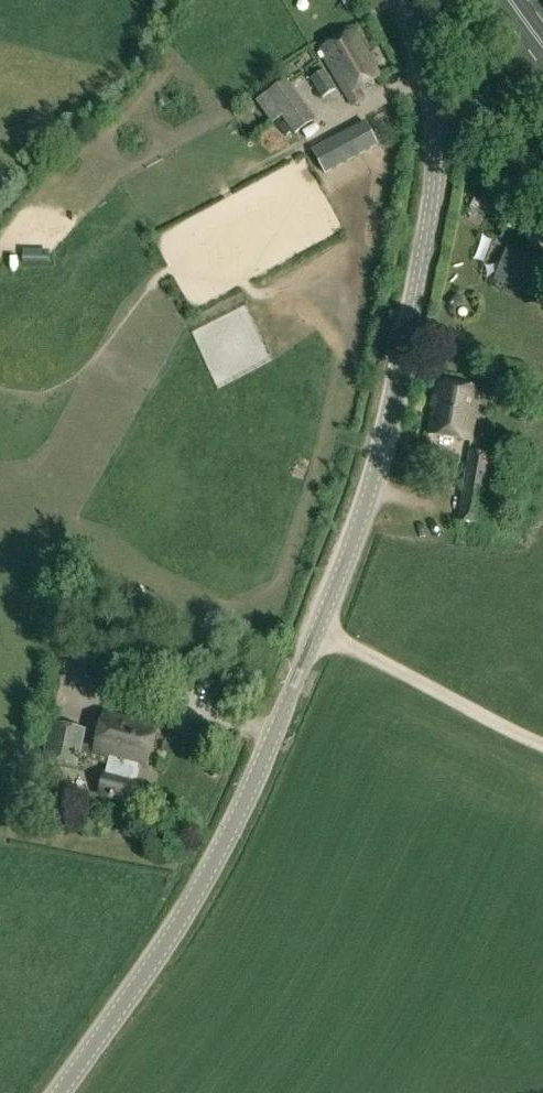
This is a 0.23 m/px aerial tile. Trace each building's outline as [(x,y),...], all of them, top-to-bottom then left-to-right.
[(358,89),(380,76),(353,32),(320,51),(353,105),(364,99),(358,89)] [(310,80),(321,98),(336,89),(325,71),(310,80)] [(285,81),(267,94),(282,116),(288,123),(306,110),(285,81)] [(325,174),(378,146),(366,124),(313,152),(325,174)] [(515,255),(504,284),(542,299),(542,266),(515,255)] [(428,434),(472,441),(481,390),(436,383),(428,434)] [(493,455),(469,451),(458,522),(481,525),(485,498),(495,500),(502,458),(493,456),(493,455)] [(137,804),(142,784),(133,782),(137,765),(146,767),(155,728),(104,716),(95,754),(109,758),(105,776),(105,775),(100,795),(137,804)] [(43,761),(79,768),(86,730),(50,723),(43,761)]
